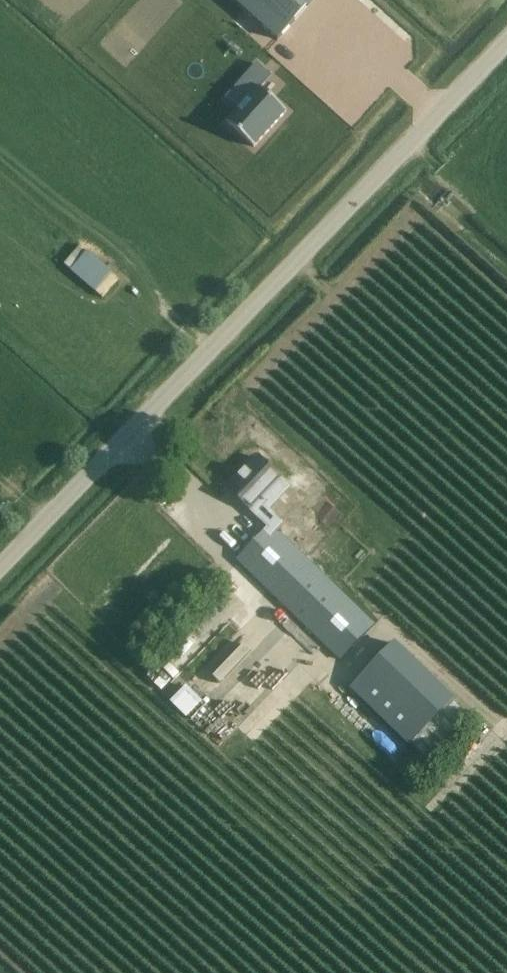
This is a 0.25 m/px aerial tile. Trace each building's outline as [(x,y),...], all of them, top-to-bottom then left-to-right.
[(276,39),(313,0),(234,0),(276,39)] [(253,146),(285,111),(259,88),(270,76),(256,63),(240,80),(253,92),(226,122),(253,146)] [(104,298),(123,277),(85,242),(66,263),(104,298)] [(230,488),(258,516),(272,501),(264,494),(279,479),(258,458),(230,488)] [(325,518),(337,505),(326,496),(314,508),(325,518)] [(236,561),(341,661),(376,624),(272,524),(236,561)] [(412,743),(427,756),(467,715),(453,702),(455,699),(395,642),(351,688),(411,744),(412,743)] [(193,718),(211,700),(193,683),(175,701),(193,718)]
